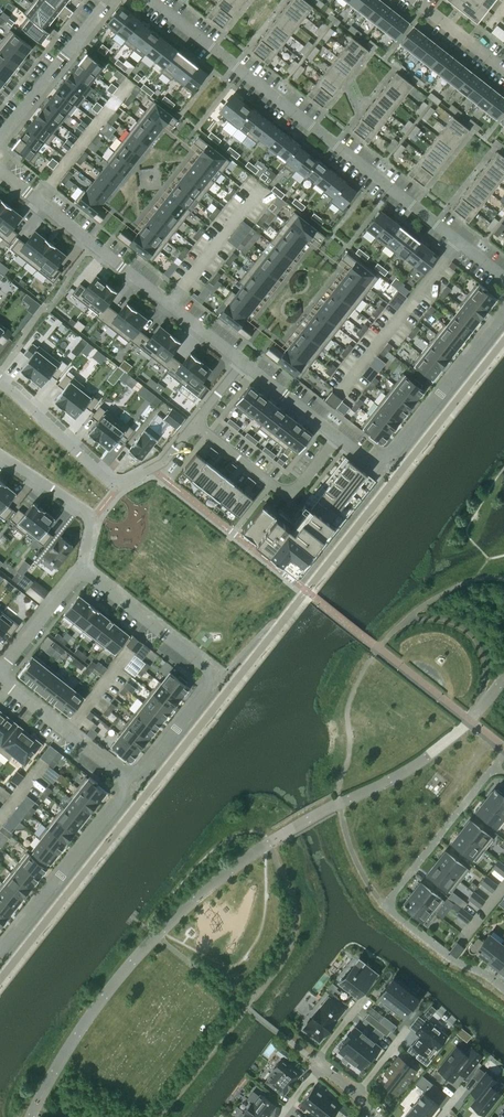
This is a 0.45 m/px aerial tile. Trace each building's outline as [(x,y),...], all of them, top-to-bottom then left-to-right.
[(32,3),(53,20),(57,15),(64,20),(67,15),(48,0),(34,0),(32,3)] [(67,15),(69,17),(73,12),(64,5),(68,0),(48,0),(67,15)] [(214,6),(230,18),(238,9),(226,0),(219,0),(214,6)] [(238,9),(245,0),(226,0),(238,9)] [(289,4),(305,16),(313,7),(304,0),(291,0),(289,4)] [(316,4),(321,8),(324,4),(319,0),(316,4)] [(348,2),(357,9),(364,0),(349,0),(348,2)] [(357,9),(366,17),(379,0),(364,0),(357,9)] [(379,0),(366,17),(376,24),(389,8),(379,0)] [(456,8),(458,9),(459,10),(459,9),(463,13),(464,14),(466,15),(477,24),(496,0),(447,0),(456,8)] [(24,12),(23,13),(28,17),(28,16),(52,35),(54,37),(58,32),(49,25),(53,20),(32,3),(24,13),(24,12)] [(289,4),(281,13),(298,26),(305,16),(289,4)] [(214,6),(206,16),(216,23),(223,28),(230,19),(231,19),(230,18),(214,6)] [(113,17),(106,26),(116,33),(131,14),(121,7),(117,13),(116,12),(112,17),(113,17)] [(389,8),(376,24),(385,31),(398,15),(389,8)] [(281,13),(274,22),(290,35),(298,26),(281,13)] [(330,13),(327,18),(332,22),(335,17),(330,13)] [(131,14),(116,33),(125,40),(126,41),(141,22),(131,14)] [(398,15),(385,31),(395,39),(396,39),(396,38),(407,23),(408,23),(398,15)] [(20,26),(19,26),(41,43),(42,43),(41,43),(45,38),(48,40),(52,35),(28,16),(28,17),(20,26)] [(335,17),(332,22),(337,26),(341,21),(335,17)] [(125,40),(123,42),(134,50),(137,46),(150,29),(141,22),(126,41),(125,40)] [(274,22),(266,32),(283,44),(290,35),(274,22)] [(323,22),(319,27),(323,31),(327,26),(323,22)] [(351,25),(348,30),(353,34),(356,29),(351,25)] [(491,33),(503,42),(503,41),(503,31),(497,25),(491,33)] [(319,27),(315,33),(319,36),(323,31),(319,27)] [(414,27),(401,44),(411,51),(424,35),(414,27)] [(330,28),(326,33),(330,36),(334,31),(330,28)] [(137,46),(134,50),(143,58),(146,54),(146,53),(159,36),(150,29),(137,46)] [(356,29),(353,34),(358,38),(362,33),(356,29)] [(10,30),(2,40),(24,57),(32,47),(10,30)] [(266,32),(259,41),(275,54),(283,44),(266,32)] [(326,33),(322,38),(326,42),(330,36),(326,33)] [(424,35),(411,51),(420,59),(433,42),(424,35)] [(159,36),(146,53),(146,54),(155,61),(169,44),(159,36)] [(352,37),(344,47),(360,60),(368,50),(352,37)] [(0,42),(0,53),(17,66),(24,57),(2,40),(0,42)] [(370,40),(367,44),(372,48),(375,44),(370,40)] [(259,42),(252,51),(258,56),(258,57),(267,64),(275,54),(259,41),(259,42)] [(308,41),(304,46),(308,50),(312,44),(308,41)] [(433,42),(420,59),(429,66),(442,50),(433,42)] [(102,44),(97,50),(101,53),(106,47),(102,44)] [(169,44),(155,61),(164,68),(165,68),(178,51),(169,44)] [(375,44),(372,48),(377,52),(380,48),(375,44)] [(304,46),(300,51),(304,55),(308,50),(304,46)] [(106,47),(101,53),(104,55),(109,49),(106,47)] [(315,47),(311,52),(315,55),(320,50),(315,47)] [(344,47),(337,57),(353,70),(360,60),(344,47)] [(442,50),(429,66),(439,73),(452,57),(442,50)] [(164,68),(161,72),(171,80),(173,78),(172,78),(187,58),(178,51),(165,68),(164,68)] [(311,52),(307,57),(311,60),(315,55),(311,52)] [(9,75),(17,66),(0,53),(0,68),(9,75)] [(86,53),(79,62),(96,76),(103,66),(86,53)] [(337,57),(329,66),(346,79),(353,70),(337,57)] [(452,57),(439,73),(448,81),(461,65),(452,57)] [(187,58),(172,78),(173,78),(182,85),(197,66),(187,58)] [(118,59),(114,63),(120,67),(123,63),(118,59)] [(293,60),(289,65),(294,68),(298,63),(293,60)] [(396,60),(392,64),(397,68),(401,64),(396,60)] [(79,62),(71,72),(88,85),(96,76),(79,62)] [(123,63),(120,67),(125,72),(128,67),(123,63)] [(23,64),(20,69),(25,73),(29,69),(23,64)] [(401,64),(397,68),(402,73),(406,68),(401,64)] [(289,65),(285,70),(290,73),(294,68),(289,65)] [(300,65),(296,70),(301,74),(305,69),(300,65)] [(461,65),(448,81),(457,88),(470,72),(461,65)] [(197,66),(182,85),(191,93),(201,80),(202,81),(206,76),(205,75),(206,74),(197,66)] [(329,66),(322,75),(338,88),(346,79),(329,66)] [(2,85),(9,75),(0,68),(0,83),(2,85)] [(20,69),(17,73),(22,77),(25,73),(20,69)] [(296,70),(292,75),(297,79),(301,74),(296,70)] [(71,72),(64,81),(85,98),(93,88),(89,85),(88,85),(71,72)] [(470,72),(457,88),(467,96),(480,79),(470,72)] [(397,73),(389,83),(405,95),(413,86),(397,73)] [(136,74),(133,78),(138,82),(142,78),(136,74)] [(322,75),(315,85),(331,98),(338,88),(322,75)] [(414,75),(411,79),(416,83),(419,79),(414,75)] [(419,79),(416,83),(421,87),(424,83),(419,79)] [(480,79),(467,96),(476,103),(489,87),(480,79)] [(64,81),(57,91),(74,104),(73,104),(77,108),(85,98),(64,81)] [(9,83),(5,88),(10,92),(14,87),(9,83)] [(111,83),(109,86),(115,91),(117,88),(111,83)] [(389,83),(382,92),(398,105),(405,95),(389,83)] [(144,84),(140,88),(146,92),(149,88),(144,84)] [(315,85),(307,95),(316,102),(323,107),(330,98),(331,98),(315,85)] [(109,86),(106,90),(112,94),(115,91),(109,86)] [(489,87),(476,103),(486,110),(498,94),(489,87)] [(5,88),(2,92),(7,96),(10,92),(5,88)] [(149,88),(146,92),(151,96),(154,92),(149,88)] [(57,91),(49,100),(66,113),(73,104),(74,104),(57,91)] [(382,92),(374,101),(391,114),(398,105),(382,92)] [(431,92),(427,97),(432,101),(436,96),(431,92)] [(132,93),(128,98),(132,101),(136,96),(132,93)] [(225,105),(220,111),(229,119),(243,102),(233,94),(228,101),(227,100),(223,104),(225,105)] [(486,110),(496,118),(496,117),(503,107),(503,98),(498,94),(486,110)] [(165,96),(161,100),(166,104),(170,100),(165,96)] [(436,96),(432,101),(438,105),(441,101),(436,96)] [(128,98),(124,103),(128,106),(132,101),(128,98)] [(49,100),(42,109),(61,124),(69,115),(67,113),(66,113),(49,100)] [(170,100),(166,104),(172,108),(175,104),(170,100)] [(154,101),(145,112),(164,126),(167,122),(173,127),(178,120),(154,101)] [(374,101),(367,111),(383,123),(391,114),(374,101)] [(423,101),(419,106),(424,110),(428,105),(423,101)] [(97,102),(94,105),(100,110),(103,106),(97,102)] [(229,119),(227,121),(237,129),(253,108),(252,109),(243,102),(229,119)] [(452,104),(448,109),(453,113),(457,108),(452,104)] [(94,105),(91,108),(97,113),(100,110),(94,105)] [(419,106),(415,112),(420,115),(424,110),(419,106)] [(430,107),(426,112),(431,115),(435,110),(430,107)] [(253,108),(237,129),(238,129),(238,128),(247,135),(262,116),(253,108)] [(457,108),(453,113),(458,117),(462,112),(457,108)] [(42,109),(34,119),(54,134),(54,133),(61,124),(42,109)] [(367,111),(359,120),(376,133),(383,123),(367,111)] [(115,112),(111,117),(116,120),(120,115),(115,112)] [(145,112),(138,122),(156,136),(164,126),(145,112)] [(426,112),(422,117),(427,121),(431,115),(426,112)] [(262,116),(247,135),(257,143),(260,139),(259,139),(260,138),(272,123),(262,116)] [(111,117),(107,122),(111,125),(116,120),(111,117)] [(452,117),(445,126),(461,139),(469,129),(452,117)] [(34,119),(27,128),(44,141),(44,142),(48,145),(56,135),(54,133),(54,134),(34,119)] [(470,119),(467,123),(472,127),(475,123),(470,119)] [(82,120),(79,124),(85,128),(88,125),(82,120)] [(359,121),(352,130),(359,135),(358,136),(368,143),(376,133),(359,120),(359,121)] [(409,120),(404,125),(409,129),(413,123),(409,120)] [(138,122),(130,131),(148,146),(156,136),(138,122)] [(272,123),(260,138),(269,146),(281,131),(272,123)] [(475,123),(472,127),(477,132),(481,127),(475,123)] [(79,124),(77,127),(83,132),(85,128),(79,124)] [(404,125),(400,130),(405,134),(409,129),(404,125)] [(416,126),(412,131),(416,134),(420,129),(416,126)] [(445,126),(437,136),(454,149),(461,139),(445,126)] [(27,128),(20,137),(37,151),(37,150),(44,142),(44,141),(27,128)] [(100,131),(96,137),(100,140),(104,135),(100,131)] [(130,131),(122,141),(140,156),(148,146),(130,131)] [(281,131),(269,146),(278,153),(290,138),(281,131)] [(412,131),(407,136),(412,139),(416,134),(412,131)] [(211,132),(208,136),(213,140),(216,136),(211,132)] [(198,136),(193,143),(203,151),(200,155),(218,169),(217,169),(222,173),(230,162),(198,136)] [(216,136),(213,140),(218,144),(221,140),(216,136)] [(437,136),(430,145),(446,158),(454,149),(437,136)] [(20,137),(12,147),(18,152),(17,153),(22,157),(23,156),(25,157),(33,164),(41,153),(37,150),(37,151),(20,137)] [(96,137),(92,142),(96,145),(100,140),(96,137)] [(290,138),(278,153),(287,160),(288,161),(300,145),(290,138)] [(67,139),(65,142),(71,147),(73,144),(67,139)] [(394,139),(390,144),(394,147),(398,142),(394,139)] [(496,139),(492,144),(498,148),(501,143),(496,139)] [(122,141),(114,151),(132,166),(140,156),(122,141)] [(65,142),(62,146),(68,150),(71,147),(65,142)] [(390,144),(386,149),(390,152),(394,147),(390,144)] [(401,144),(397,149),(401,153),(405,148),(401,144)] [(287,160),(283,166),(293,174),(297,170),(296,169),(308,154),(299,147),(300,146),(300,145),(288,161),(287,160)] [(430,145),(422,154),(439,167),(446,158),(430,145)] [(230,147),(226,151),(231,155),(235,151),(230,147)] [(397,149),(393,154),(397,158),(401,153),(397,149)] [(84,151),(80,156),(84,160),(89,155),(84,151)] [(114,151),(106,161),(108,163),(125,175),(132,166),(114,151)] [(235,151),(231,155),(237,159),(240,155),(235,151)] [(489,162),(503,173),(503,157),(497,152),(489,162)] [(308,154),(296,169),(297,170),(306,177),(306,176),(306,175),(318,160),(317,161),(308,154)] [(422,154),(415,164),(431,177),(439,167),(422,154)] [(200,155),(192,164),(210,179),(210,178),(217,169),(218,169),(200,155)] [(80,156),(76,161),(80,165),(84,160),(80,156)] [(52,158),(50,161),(56,166),(58,162),(52,158)] [(306,175),(306,176),(306,177),(307,175),(316,182),(328,167),(318,160),(306,175)] [(50,161),(47,164),(53,169),(56,166),(50,161)] [(248,161),(245,166),(250,170),(254,165),(248,161)] [(482,171),(498,184),(503,177),(503,173),(489,162),(482,171)] [(108,163),(101,172),(117,185),(125,175),(108,163)] [(192,164),(184,174),(206,192),(215,182),(210,178),(210,179),(192,164)] [(415,164),(407,174),(416,181),(417,181),(423,186),(431,177),(415,164)] [(254,165),(250,170),(255,174),(259,169),(254,165)] [(316,182),(316,183),(324,190),(325,190),(337,175),(328,167),(316,182)] [(69,171),(65,176),(69,179),(73,174),(69,171)] [(482,171),(475,180),(491,193),(498,184),(482,171)] [(101,172),(93,182),(109,195),(117,185),(101,172)] [(263,173),(260,177),(265,181),(268,177),(263,173)] [(184,174),(176,184),(195,198),(194,199),(198,202),(206,192),(184,174)] [(324,190),(323,192),(332,199),(333,200),(346,182),(337,175),(325,190),(324,190)] [(65,176),(60,181),(65,185),(69,179),(65,176)] [(475,180),(467,190),(484,203),(491,193),(475,180)] [(85,192),(101,205),(109,195),(93,182),(85,192)] [(332,199),(330,202),(340,210),(347,202),(348,203),(352,198),(351,197),(355,191),(346,184),(347,183),(346,182),(333,200),(332,199)] [(176,184),(169,194),(187,208),(194,199),(195,198),(176,184)] [(274,186),(271,190),(276,194),(280,190),(274,186)] [(232,188),(228,193),(232,196),(236,191),(232,188)] [(83,190),(75,201),(99,220),(104,214),(98,209),(101,205),(85,192),(83,190)] [(280,190),(276,194),(281,199),(285,194),(280,190)] [(467,190),(460,199),(476,212),(484,203),(467,190)] [(228,193),(224,198),(228,201),(232,196),(228,193)] [(169,194),(161,204),(183,221),(191,211),(187,208),(169,194)] [(295,198),(292,202),(297,207),(300,202),(295,198)] [(460,200),(452,209),(459,214),(459,215),(468,222),(476,212),(460,199),(459,200),(460,200)] [(0,202),(0,222),(11,208),(1,200),(0,202)] [(300,202),(297,207),(302,211),(306,206),(300,202)] [(161,204),(153,214),(175,231),(183,221),(161,204)] [(0,222),(0,236),(9,244),(18,234),(12,229),(22,216),(17,212),(19,211),(14,207),(12,209),(11,208),(0,222)] [(216,207),(212,212),(217,216),(221,211),(216,207)] [(376,217),(366,230),(376,238),(391,219),(381,211),(380,213),(378,212),(375,217),(376,217)] [(212,212),(208,218),(212,221),(217,216),(212,212)] [(294,212),(286,222),(308,240),(311,236),(321,243),(326,237),(294,212)] [(264,213),(260,218),(264,221),(268,216),(264,213)] [(314,213),(310,217),(316,221),(319,217),(314,213)] [(153,214),(145,224),(168,241),(175,231),(153,214)] [(319,217),(316,221),(321,225),(324,221),(319,217)] [(260,218),(256,223),(260,227),(264,221),(260,218)] [(494,218),(490,223),(494,226),(498,221),(494,218)] [(391,219),(376,238),(385,245),(400,226),(391,219)] [(242,221),(227,240),(236,247),(240,243),(244,238),(248,232),(252,228),(251,227),(242,221)] [(286,222),(278,232),(300,250),(308,240),(286,222)] [(490,223),(486,228),(490,231),(494,226),(490,223)] [(145,224),(138,234),(160,251),(168,241),(145,224)] [(400,226),(385,245),(394,253),(409,234),(400,226)] [(201,227),(197,232),(201,236),(205,230),(201,227)] [(124,230),(119,236),(138,251),(136,253),(146,260),(147,258),(152,261),(160,251),(138,234),(134,238),(124,230)] [(19,239),(11,249),(27,262),(45,239),(44,238),(46,236),(41,233),(39,234),(35,231),(25,243),(19,239)] [(197,232),(193,237),(197,241),(201,236),(197,232)] [(248,232),(244,238),(249,241),(253,236),(248,232)] [(278,232),(270,242),(274,246),(274,245),(292,259),(300,250),(278,232)] [(409,234),(394,253),(404,260),(406,258),(405,258),(419,241),(409,234)] [(244,238),(240,243),(244,246),(249,241),(244,238)] [(45,239),(27,262),(37,270),(55,247),(45,239)] [(419,241),(405,258),(406,258),(414,265),(415,265),(428,248),(419,241)] [(267,255),(266,255),(284,269),(292,259),(274,245),(274,246),(267,255)] [(55,247),(37,270),(53,283),(61,272),(55,268),(65,255),(61,251),(62,250),(57,246),(56,247),(55,247)] [(185,247),(181,252),(185,255),(190,250),(185,247)] [(359,248),(355,253),(361,257),(364,252),(359,248)] [(414,265),(413,267),(423,275),(438,256),(428,248),(415,265),(414,265)] [(263,251),(254,262),(277,279),(284,269),(266,255),(267,255),(263,251)] [(181,252),(177,257),(181,260),(185,255),(181,252)] [(233,252),(229,257),(233,261),(237,256),(233,252)] [(364,252),(361,257),(366,261),(369,257),(364,252)] [(346,253),(341,259),(351,267),(348,271),(370,289),(378,278),(346,253)] [(229,257),(225,263),(229,266),(233,261),(229,257)] [(254,262),(247,272),(269,289),(277,279),(254,262)] [(452,262),(448,266),(453,270),(457,266),(452,262)] [(377,263),(374,267),(379,272),(383,267),(377,263)] [(383,267),(379,272),(384,276),(388,271),(383,267)] [(348,271),(340,281),(362,299),(370,289),(348,271)] [(217,272),(213,277),(217,281),(222,275),(217,272)] [(247,272),(239,282),(243,285),(261,299),(269,289),(247,272)] [(80,284),(72,294),(88,307),(106,284),(106,283),(107,281),(102,277),(101,279),(96,276),(86,288),(80,284)] [(213,277),(209,282),(213,286),(217,281),(213,277)] [(396,277),(390,284),(394,287),(399,280),(396,277)] [(399,280),(394,287),(397,290),(403,283),(399,280)] [(340,281),(332,291),(354,309),(362,299),(340,281)] [(475,284),(467,294),(487,310),(495,300),(485,292),(487,290),(479,283),(478,284),(477,286),(475,284)] [(106,284),(88,307),(98,315),(96,317),(103,322),(112,309),(107,305),(117,292),(106,284)] [(236,294),(235,295),(253,309),(261,299),(243,285),(236,294)] [(447,286),(442,291),(447,294),(451,289),(447,286)] [(231,291),(223,302),(227,305),(227,304),(246,319),(253,309),(235,295),(236,294),(231,291)] [(332,291),(324,301),(347,318),(354,309),(332,291)] [(407,297),(398,291),(388,304),(396,310),(407,297)] [(442,291),(438,296),(443,300),(447,294),(442,291)] [(467,294),(459,305),(461,306),(479,320),(487,310),(467,294)] [(324,301),(317,311),(339,328),(347,318),(324,301)] [(223,302),(215,312),(219,315),(218,317),(227,324),(229,322),(247,337),(252,331),(242,323),(246,319),(227,304),(227,305),(223,302)] [(112,309),(103,322),(118,334),(137,311),(126,303),(118,313),(112,309)] [(380,304),(376,309),(380,313),(384,308),(380,304)] [(431,305),(427,311),(431,314),(435,309),(431,305)] [(461,306),(454,316),(472,330),(479,320),(461,306)] [(376,309),(372,315),(376,318),(380,313),(376,309)] [(137,311),(118,334),(129,342),(130,340),(136,345),(144,334),(139,330),(147,319),(143,316),(144,314),(139,310),(138,312),(137,311)] [(317,311),(309,321),(331,338),(339,328),(317,311)] [(427,311),(423,316),(427,319),(431,314),(427,311)] [(446,325),(446,326),(464,340),(472,330),(454,316),(446,325)] [(309,321),(301,330),(323,348),(331,338),(309,321)] [(3,343),(11,333),(0,324),(0,341),(3,343)] [(364,324),(360,329),(365,333),(369,327),(364,324)] [(444,324),(436,334),(456,350),(464,340),(446,326),(446,325),(444,324)] [(415,325),(411,330),(416,334),(420,329),(415,325)] [(144,334),(136,345),(152,357),(170,334),(169,333),(171,332),(166,328),(164,329),(160,326),(150,339),(144,334)] [(360,329),(356,334),(361,338),(365,333),(360,329)] [(301,330),(293,340),(316,358),(323,348),(301,330)] [(411,330),(407,336),(411,339),(416,334),(411,330)] [(170,334),(152,357),(167,369),(168,370),(176,359),(171,355),(181,342),(170,334)] [(436,334),(428,344),(448,360),(456,350),(436,334)] [(293,340),(286,350),(308,368),(316,358),(293,340)] [(388,342),(384,348),(388,351),(392,346),(388,342)] [(29,358),(20,370),(31,378),(50,354),(39,345),(37,348),(32,343),(23,354),(29,358)] [(349,344),(345,349),(349,352),(353,347),(349,344)] [(428,344),(420,354),(441,370),(448,360),(428,344)] [(273,347),(268,353),(296,375),(300,378),(308,368),(286,350),(282,354),(273,347)] [(384,348),(380,353),(384,356),(388,351),(384,348)] [(345,349),(341,354),(345,358),(349,352),(345,349)] [(167,369),(166,371),(182,384),(201,361),(190,353),(182,364),(176,359),(168,370),(167,369)] [(50,354),(31,378),(41,387),(51,375),(56,380),(65,369),(59,365),(61,363),(50,354)] [(420,354),(412,364),(432,380),(441,370),(420,354)] [(369,381),(370,382),(374,377),(386,363),(377,356),(361,375),(369,381)] [(183,385),(178,390),(194,402),(198,397),(199,397),(207,387),(201,382),(211,369),(206,366),(208,364),(203,360),(201,362),(201,361),(182,384),(183,385)] [(332,364),(328,368),(334,372),(337,368),(332,364)] [(328,368),(325,372),(330,376),(334,372),(328,368)] [(63,389),(54,401),(65,410),(81,390),(84,386),(73,377),(74,376),(68,372),(58,385),(63,389)] [(403,373),(394,384),(416,401),(424,390),(420,387),(422,385),(415,379),(413,381),(403,373)] [(374,377),(370,382),(375,386),(379,381),(374,377)] [(370,382),(366,388),(371,391),(375,386),(370,382)] [(394,384),(386,395),(407,412),(416,401),(394,384)] [(250,385),(234,405),(243,412),(259,392),(250,385)] [(81,390),(65,410),(76,418),(85,407),(91,411),(99,401),(92,395),(91,398),(81,390)] [(259,392),(243,412),(253,420),(254,418),(254,417),(268,399),(259,392)] [(386,395),(378,405),(399,422),(407,412),(386,395)] [(268,399),(254,417),(254,418),(262,424),(263,424),(277,406),(268,399)] [(359,399),(355,404),(359,407),(363,402),(359,399)] [(355,404),(351,409),(355,412),(359,407),(355,404)] [(378,405),(369,415),(391,432),(399,422),(378,405)] [(97,421),(88,433),(99,442),(118,417),(107,409),(105,411),(100,406),(92,417),(97,421)] [(262,424),(259,428),(268,435),(286,413),(277,406),(263,424),(262,424)] [(133,445),(129,450),(131,451),(129,453),(138,460),(139,458),(141,459),(160,435),(170,423),(168,422),(157,413),(148,425),(139,436),(133,445)] [(286,413),(268,435),(277,442),(295,420),(286,413)] [(369,415),(361,426),(371,434),(369,437),(377,442),(378,440),(382,443),(391,432),(369,415)] [(118,417),(99,442),(110,450),(119,438),(124,443),(134,430),(118,417)] [(230,419),(227,422),(232,427),(235,423),(230,419)] [(295,420),(277,442),(286,450),(288,448),(287,447),(303,427),(295,420)] [(235,423),(232,427),(238,431),(241,427),(235,423)] [(303,427),(287,447),(288,448),(296,454),(297,455),(313,435),(312,434),(303,427)] [(247,432),(244,436),(250,441),(253,437),(247,432)] [(253,437),(250,441),(255,445),(258,441),(253,437)] [(265,446),(262,450),(267,455),(270,451),(265,446)] [(211,447),(206,452),(210,455),(215,450),(211,447)] [(215,450),(210,455),(214,458),(218,453),(215,450)] [(270,451),(267,455),(273,459),(276,455),(270,451)] [(196,453),(182,471),(191,478),(192,479),(206,461),(196,453)] [(243,531),(242,531),(256,543),(270,553),(282,562),(295,573),(296,572),(301,575),(375,481),(367,475),(366,474),(350,461),(345,457),(342,455),(319,485),(304,503),(301,507),(305,510),(294,523),(280,512),(279,512),(266,501),(262,507),(243,531)] [(279,458),(276,461),(282,466),(285,462),(279,458)] [(191,478),(189,480),(200,488),(215,468),(206,461),(192,479),(191,478)] [(230,462),(225,467),(229,470),(233,465),(230,462)] [(233,465),(229,470),(233,473),(237,468),(233,465)] [(215,468),(200,488),(209,496),(225,475),(215,468)] [(225,475),(209,496),(219,503),(220,501),(234,483),(225,475)] [(248,476),(244,482),(248,485),(252,479),(248,476)] [(252,479),(248,485),(251,488),(256,482),(252,479)] [(234,483),(220,501),(229,508),(243,490),(234,483)] [(0,492),(0,517),(4,520),(13,510),(7,505),(16,494),(6,485),(0,492)] [(243,490),(229,508),(239,516),(253,498),(243,490)] [(19,509),(11,520),(16,524),(14,526),(26,535),(27,533),(44,511),(34,502),(24,514),(19,509)] [(44,511),(27,533),(43,546),(52,535),(46,531),(55,519),(44,511)] [(60,537),(43,559),(55,568),(73,546),(70,544),(71,543),(64,537),(63,538),(60,537)] [(79,595),(63,615),(73,624),(89,603),(79,595)] [(89,603),(73,624),(83,631),(99,611),(89,603)] [(99,611),(83,631),(93,639),(109,619),(99,611)] [(5,631),(11,636),(19,625),(3,612),(0,615),(0,637),(5,631)] [(109,619),(93,639),(103,647),(105,645),(104,645),(119,627),(109,619)] [(119,627),(104,645),(105,645),(115,653),(116,651),(119,653),(126,644),(130,639),(127,637),(129,635),(119,627)] [(57,633),(54,637),(59,641),(63,637),(57,633)] [(130,639),(126,644),(131,649),(138,640),(132,636),(130,639)] [(63,637),(59,641),(64,645),(68,641),(63,637)] [(138,640),(131,649),(137,653),(143,645),(138,640)] [(55,642),(51,646),(56,650),(60,646),(55,642)] [(60,646),(56,650),(62,654),(65,650),(60,646)] [(77,649),(74,653),(79,657),(82,653),(77,649)] [(82,653),(79,657),(84,661),(88,657),(82,653)] [(28,666),(20,676),(30,684),(46,664),(35,656),(34,658),(32,657),(32,656),(25,664),(26,665),(28,666)] [(74,658),(71,662),(76,666),(80,662),(74,658)] [(92,661),(88,666),(92,669),(96,664),(92,661)] [(80,662),(76,666),(81,670),(85,666),(80,662)] [(145,662),(141,668),(146,671),(150,666),(145,662)] [(46,664),(30,684),(40,692),(56,672),(46,664)] [(88,666),(84,671),(88,675),(92,669),(88,666)] [(141,668),(137,673),(142,676),(146,671),(141,668)] [(56,672),(40,692),(50,700),(64,681),(64,682),(66,680),(56,672)] [(170,672),(161,683),(180,698),(189,687),(185,684),(187,682),(179,676),(178,679),(170,672)] [(64,681),(50,700),(59,707),(74,689),(64,681)] [(159,681),(151,692),(172,709),(180,698),(161,683),(159,681)] [(127,682),(123,687),(128,690),(132,685),(127,682)] [(123,687),(119,692),(123,696),(128,690),(123,687)] [(74,689),(59,707),(70,716),(84,697),(74,689)] [(151,692),(142,702),(164,719),(172,709),(151,692)] [(142,702),(134,712),(156,729),(164,719),(142,702)] [(111,703),(107,708),(111,711),(115,706),(111,703)] [(107,708),(103,713),(107,716),(111,711),(107,708)] [(90,711),(86,716),(90,720),(94,715),(90,711)] [(134,712),(126,723),(148,740),(156,729),(134,712)] [(0,725),(0,748),(18,725),(18,724),(17,725),(7,717),(0,725)] [(126,723),(118,734),(120,735),(139,750),(148,740),(126,723)] [(0,748),(0,752),(9,760),(12,755),(29,734),(18,726),(19,725),(18,725),(0,748)] [(29,734),(12,755),(25,765),(42,744),(29,734)] [(120,735),(111,746),(120,752),(118,754),(125,760),(127,758),(131,761),(139,750),(120,735)] [(53,759),(49,764),(53,768),(57,762),(53,759)] [(56,779),(60,775),(49,767),(43,775),(53,783),(56,779)] [(60,775),(56,779),(61,782),(65,777),(60,774),(60,775)] [(86,777),(78,787),(98,803),(106,793),(96,785),(97,782),(90,776),(88,778),(86,777)] [(47,787),(43,792),(47,795),(51,790),(47,787)] [(78,787),(69,797),(71,799),(72,799),(90,813),(98,803),(78,787)] [(495,789),(486,800),(503,815),(503,796),(501,794),(502,793),(497,789),(496,790),(495,789)] [(43,792),(39,797),(43,801),(47,795),(43,792)] [(31,807),(35,802),(26,796),(3,826),(7,829),(11,832),(23,817),(27,812),(31,807)] [(64,808),(64,809),(82,823),(90,813),(72,799),(64,808)] [(486,800),(477,812),(498,828),(503,821),(503,815),(486,800)] [(31,807),(27,812),(32,815),(36,810),(31,807)] [(62,807),(54,817),(74,833),(82,823),(64,809),(64,808),(62,807)] [(27,812),(23,817),(28,821),(32,815),(27,812)] [(54,817),(46,827),(66,843),(74,833),(54,817)] [(493,839),(470,820),(461,832),(484,850),(493,839)] [(46,827),(38,837),(40,839),(41,838),(59,853),(66,843),(46,827)] [(7,829),(4,834),(9,838),(13,834),(11,832),(7,829)] [(484,850),(461,832),(452,843),(476,861),(484,850)] [(40,839),(33,849),(35,850),(33,853),(46,864),(49,861),(51,863),(59,853),(41,838),(40,839)] [(469,870),(445,851),(436,863),(460,881),(469,870)] [(27,852),(18,862),(39,878),(47,868),(45,866),(46,864),(33,853),(31,855),(27,852)] [(503,875),(503,865),(498,861),(493,867),(503,876),(503,875)] [(18,862),(11,872),(31,888),(39,878),(18,862)] [(460,881),(436,863),(428,874),(451,892),(460,881)] [(11,872),(3,882),(23,898),(31,888),(11,872)] [(491,891),(496,885),(486,876),(481,883),(491,891)] [(0,886),(0,896),(15,908),(23,898),(3,882),(0,886)] [(435,912),(444,901),(421,883),(412,894),(435,912)] [(479,907),(484,900),(473,892),(468,898),(479,907)] [(435,912),(412,894),(403,905),(405,906),(404,908),(409,912),(410,911),(421,919),(420,921),(426,925),(436,913),(435,912)] [(7,918),(15,908),(0,896),(0,912),(7,918)] [(467,922),(472,916),(461,907),(456,914),(467,922)] [(475,953),(476,951),(488,960),(503,940),(503,939),(500,943),(489,934),(483,941),(478,937),(473,943),(472,942),(469,946),(468,948),(469,951),(471,953),(473,953),(475,953)] [(503,940),(488,960),(493,964),(492,966),(497,970),(498,969),(499,969),(503,963),(503,940)] [(457,957),(465,946),(459,941),(450,952),(457,957)] [(353,956),(327,989),(347,1004),(354,995),(357,997),(376,972),(353,956)] [(407,987),(394,977),(378,997),(390,1008),(407,987)] [(390,1008),(403,1018),(420,997),(407,987),(390,1008)] [(347,1004),(327,989),(299,1024),(319,1040),(347,1004)] [(379,1022),(368,1013),(364,1018),(375,1027),(379,1022)] [(425,1020),(415,1033),(421,1038),(418,1041),(417,1040),(412,1046),(419,1052),(415,1058),(426,1066),(430,1060),(425,1056),(432,1047),(436,1050),(446,1037),(439,1031),(440,1029),(435,1025),(433,1027),(425,1020)] [(387,1036),(391,1030),(379,1022),(375,1027),(387,1036)] [(338,1051),(349,1060),(368,1037),(355,1026),(343,1041),(345,1043),(338,1051)] [(369,1062),(381,1047),(368,1037),(349,1060),(361,1069),(367,1061),(369,1062)] [(463,1056),(454,1049),(436,1072),(451,1084),(458,1075),(464,1079),(481,1058),(469,1049),(463,1056)] [(388,1077),(383,1084),(398,1096),(418,1070),(398,1055),(383,1073),(388,1077)] [(273,1069),(274,1070),(266,1081),(283,1095),(294,1080),(295,1080),(300,1074),(281,1059),(273,1069)] [(495,1080),(486,1072),(475,1086),(481,1092),(471,1105),(484,1115),(500,1094),(490,1086),(495,1080)] [(301,1103),(318,1116),(332,1116),(340,1107),(314,1086),(301,1103)] [(404,1116),(429,1116),(439,1105),(423,1093),(404,1116)] [(250,1103),(244,1112),(246,1114),(245,1115),(247,1116),(266,1116),(275,1105),(261,1094),(253,1105),(250,1103)]
